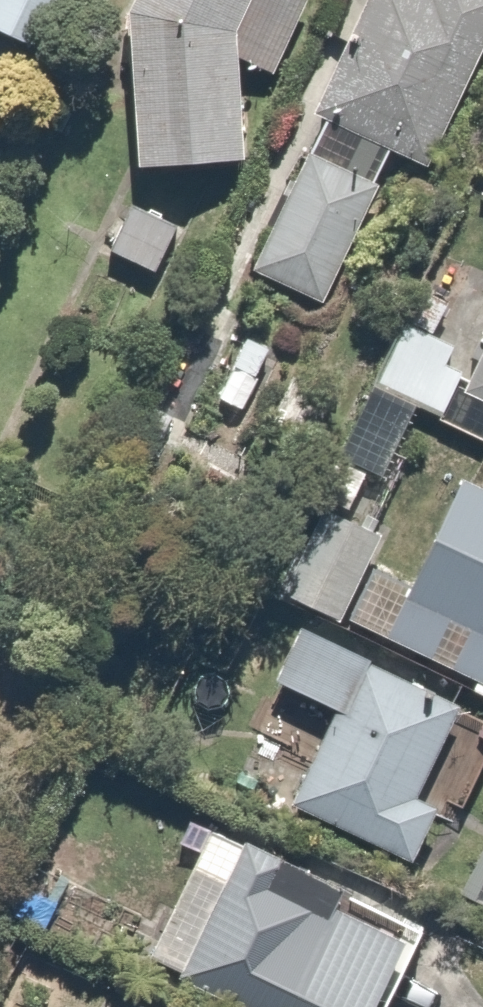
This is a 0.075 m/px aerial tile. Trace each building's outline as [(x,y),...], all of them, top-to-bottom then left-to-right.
[(37,47),(51,18),(71,27),(84,0),(0,0),(0,28),(37,47)] [(151,160),(255,158),(252,22),(260,0),(147,0),(151,160)] [(482,63),(482,0),(373,0),(323,106),(331,110),(404,144),(437,160),(482,63)] [(404,144),(331,110),(257,265),(330,299),(404,144)] [(202,230),(141,196),(112,250),(172,284),(202,230)] [(464,344),(410,319),(380,383),(482,431),(482,303),(464,344)] [(474,483),(427,582),(382,560),(356,613),(482,674),(482,488),(474,483)] [(470,697),(311,623),(283,681),(337,707),(293,802),(425,865),(455,802),(427,789),(470,697)] [(154,964),(253,1006),(385,1006),(427,910),(216,820),(154,964)] [(467,894),(482,901),(482,855),(467,894)] [(136,1006),(165,1006),(141,996),(136,1006)]
